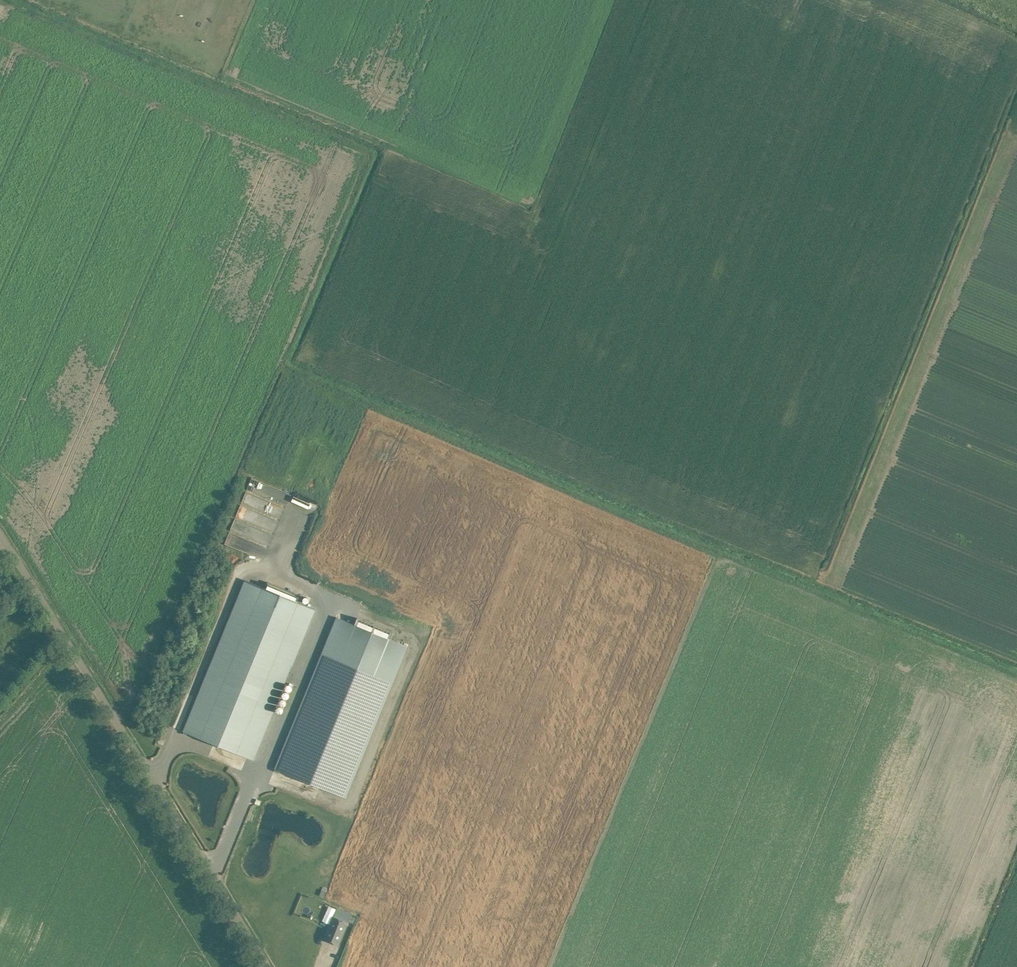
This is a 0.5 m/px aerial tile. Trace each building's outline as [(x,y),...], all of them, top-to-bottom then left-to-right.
[(245,489),(226,544),(263,557),(278,515),(266,510),(269,502),(283,507),(288,493),(267,486),(263,496),(245,489)] [(273,584),(270,591),(246,581),(184,732),(253,760),(315,609),(292,599),(294,593),(273,584)] [(408,647),(389,639),(391,634),(356,619),(354,625),(337,618),(275,769),(346,798),(408,647)] [(324,939),(338,945),(347,922),(333,916),(324,939)]
